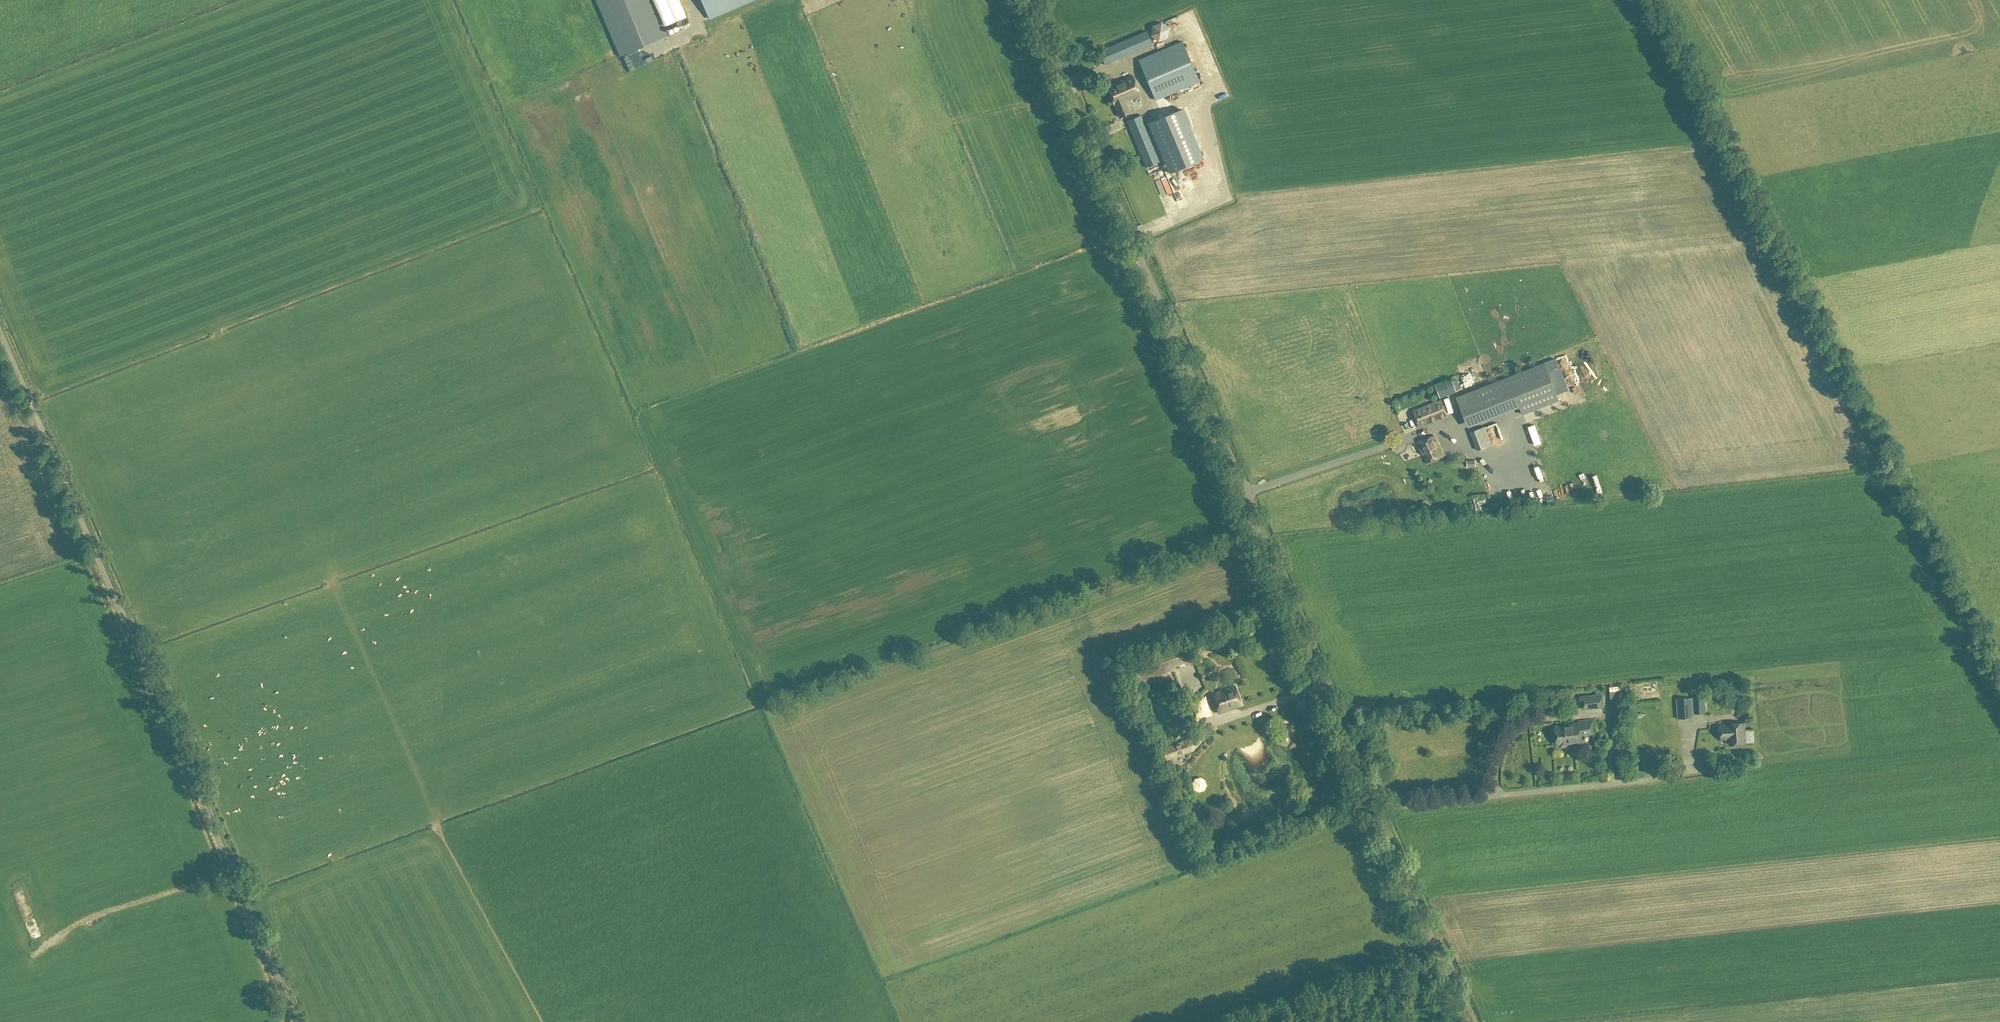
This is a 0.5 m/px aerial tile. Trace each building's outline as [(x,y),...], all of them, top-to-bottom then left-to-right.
[(620,56),(667,36),(663,26),(652,0),(596,0),(620,56)] [(663,26),(686,16),(679,0),(652,0),(663,26)] [(709,19),(753,0),(701,0),(709,19)] [(1168,38),(1169,29),(1161,23),(1152,25),(1150,35),(1158,41),(1168,38)] [(1147,31),(1098,51),(1105,65),(1152,45),(1147,31)] [(1199,81),(1182,41),(1138,59),(1155,100),(1199,81)] [(1126,95),(1138,89),(1132,76),(1106,87),(1112,101),(1126,94),(1126,95)] [(1140,96),(1138,89),(1126,95),(1126,94),(1112,101),(1114,107),(1114,106),(1119,118),(1134,111),(1129,100),(1140,96)] [(1201,159),(1181,111),(1149,124),(1170,173),(1201,159)] [(1153,142),(1151,138),(1141,115),(1127,121),(1147,168),(1161,162),(1155,147),(1153,142)] [(1197,180),(1210,176),(1205,160),(1192,164),(1197,180)] [(1173,209),(1163,172),(1152,175),(1162,212),(1173,209)] [(1556,358),(1544,363),(1556,395),(1568,391),(1556,358)] [(1544,363),(1457,397),(1467,422),(1518,402),(1523,414),(1558,401),(1556,395),(1544,363)] [(1440,399),(1456,392),(1451,380),(1435,386),(1440,399)] [(1413,412),(1420,428),(1447,417),(1441,401),(1413,412)] [(1491,445),(1485,428),(1471,433),(1478,451),(1491,445)] [(1455,452),(1461,449),(1453,434),(1447,436),(1455,452)] [(1417,443),(1426,464),(1443,457),(1434,436),(1417,443)] [(1509,487),(1508,494),(1517,495),(1518,487),(1509,487)] [(1423,501),(1421,504),(1422,507),(1428,511),(1431,507),(1431,505),(1426,501),(1423,501)] [(1185,663),(1187,666),(1180,645),(1130,663),(1137,683),(1180,668),(1179,665),(1185,663)] [(1235,686),(1212,694),(1219,714),(1242,706),(1235,686)] [(1619,705),(1618,693),(1607,693),(1607,706),(1619,705)] [(1747,698),(1739,693),(1733,702),(1741,707),(1747,698)] [(1205,694),(1195,699),(1197,704),(1208,700),(1205,694)] [(1597,708),(1596,696),(1582,698),(1583,710),(1597,708)] [(1705,699),(1677,700),(1678,719),(1694,719),(1693,713),(1706,712),(1705,699)] [(1592,721),(1579,722),(1579,725),(1555,727),(1557,745),(1560,745),(1560,748),(1568,747),(1568,744),(1582,743),(1581,735),(1593,734),(1592,721)] [(1720,726),(1721,740),(1730,739),(1730,746),(1745,745),(1744,723),(1729,724),(1729,726),(1720,726)] [(1185,743),(1168,748),(1162,750),(1165,759),(1171,757),(1190,751),(1193,753),(1208,735),(1199,727),(1185,743)] [(48,948),(34,959),(40,967),(54,956),(48,948)] [(80,972),(88,970),(86,962),(78,965),(80,972)]
